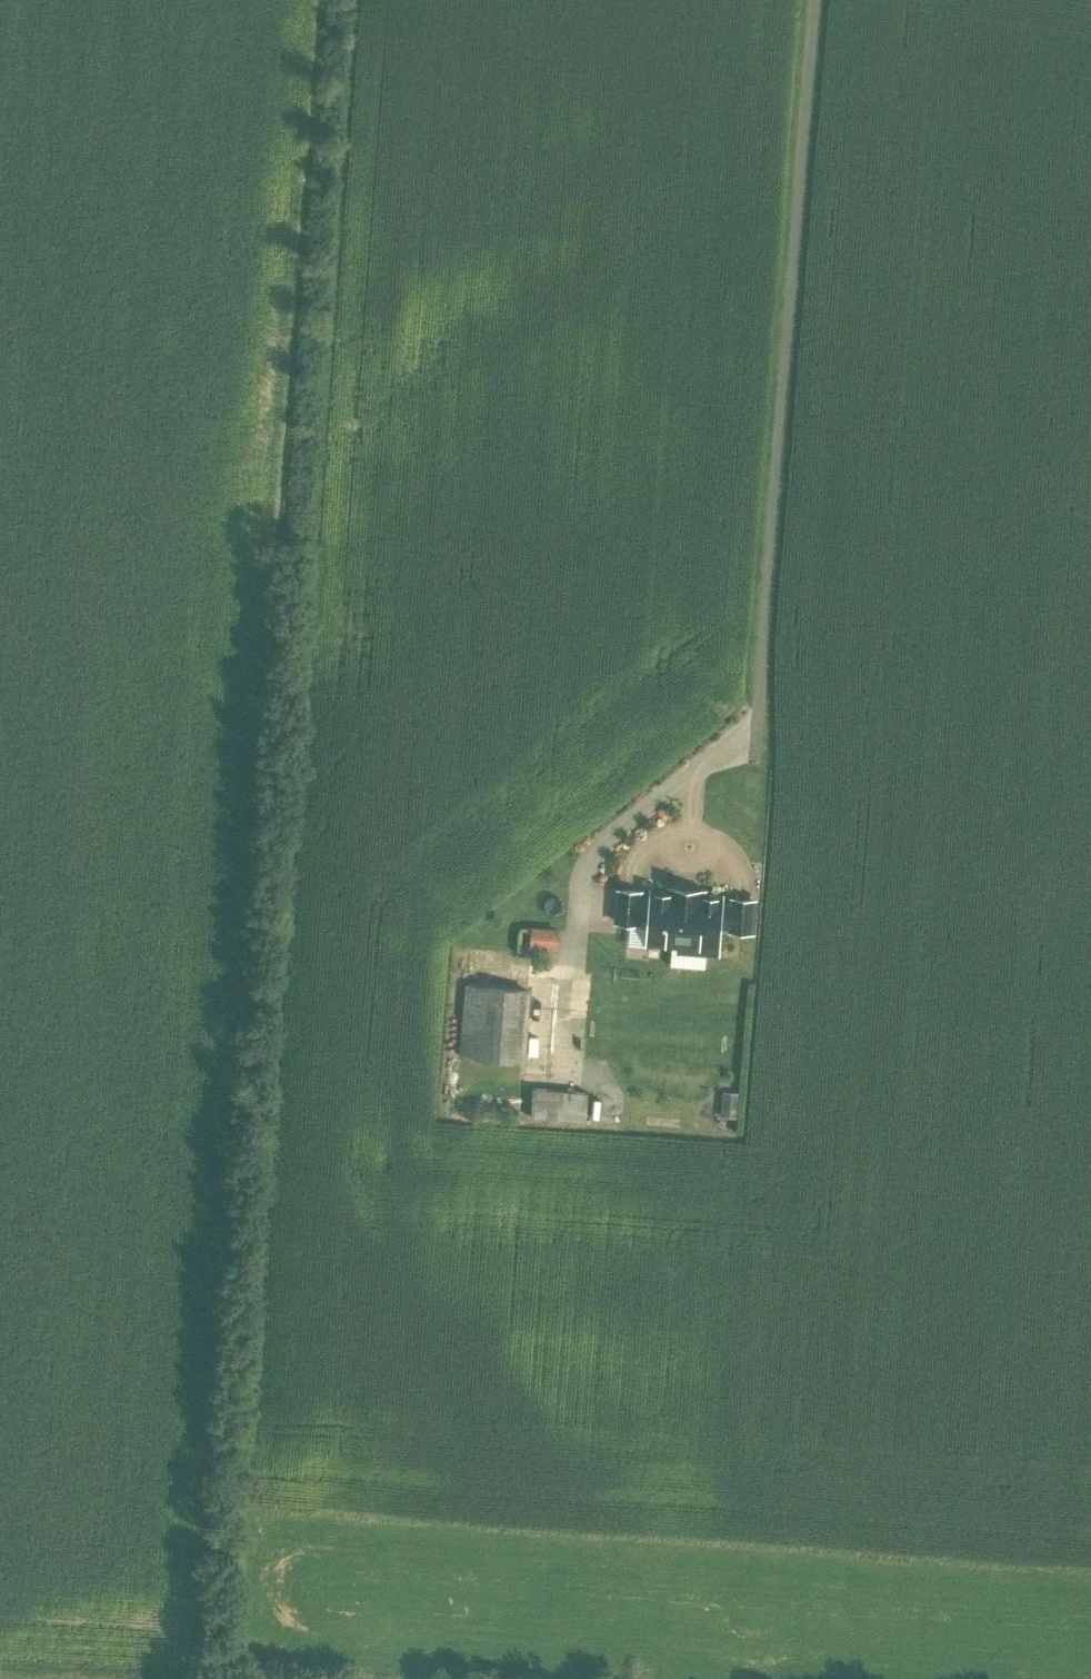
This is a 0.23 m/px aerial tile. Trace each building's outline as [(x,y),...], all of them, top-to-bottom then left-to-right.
[(673,887),(673,893),(653,892),(653,894),(641,893),(639,914),(652,914),(650,939),(696,943),(696,949),(718,951),(720,923),(733,924),(734,904),(722,903),(722,897),(703,895),(703,890),(673,887)] [(641,891),(621,889),(618,920),(638,922),(639,914),(641,893),(641,891)] [(755,899),(735,898),(734,904),(733,924),(732,929),(752,930),(755,899)] [(533,947),(474,943),(467,1051),(525,1055),(533,947)] [(590,1091),(534,1087),(532,1116),(587,1120),(590,1091)]
